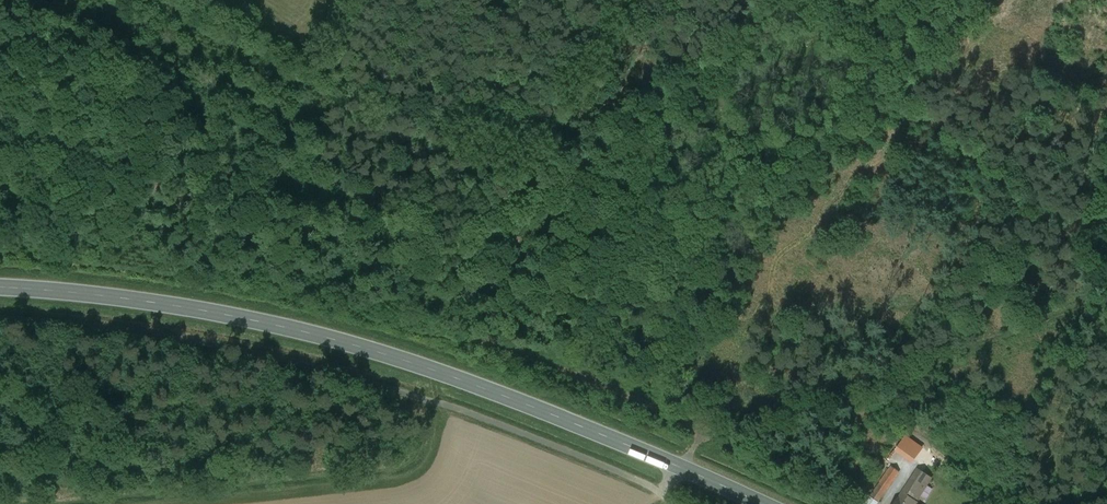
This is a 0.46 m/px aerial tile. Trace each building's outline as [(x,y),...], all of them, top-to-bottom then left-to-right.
[(924,450),(907,439),(901,449),(916,460),(924,450)] [(643,440),(640,445),(659,454),(662,449),(643,440)] [(898,473),(891,468),(890,471),(889,470),(881,481),(882,482),(872,497),(878,501),(898,473)] [(918,469),(902,493),(915,502),(931,478),(918,469)] [(915,502),(902,493),(895,503),(916,503),(915,502)]
